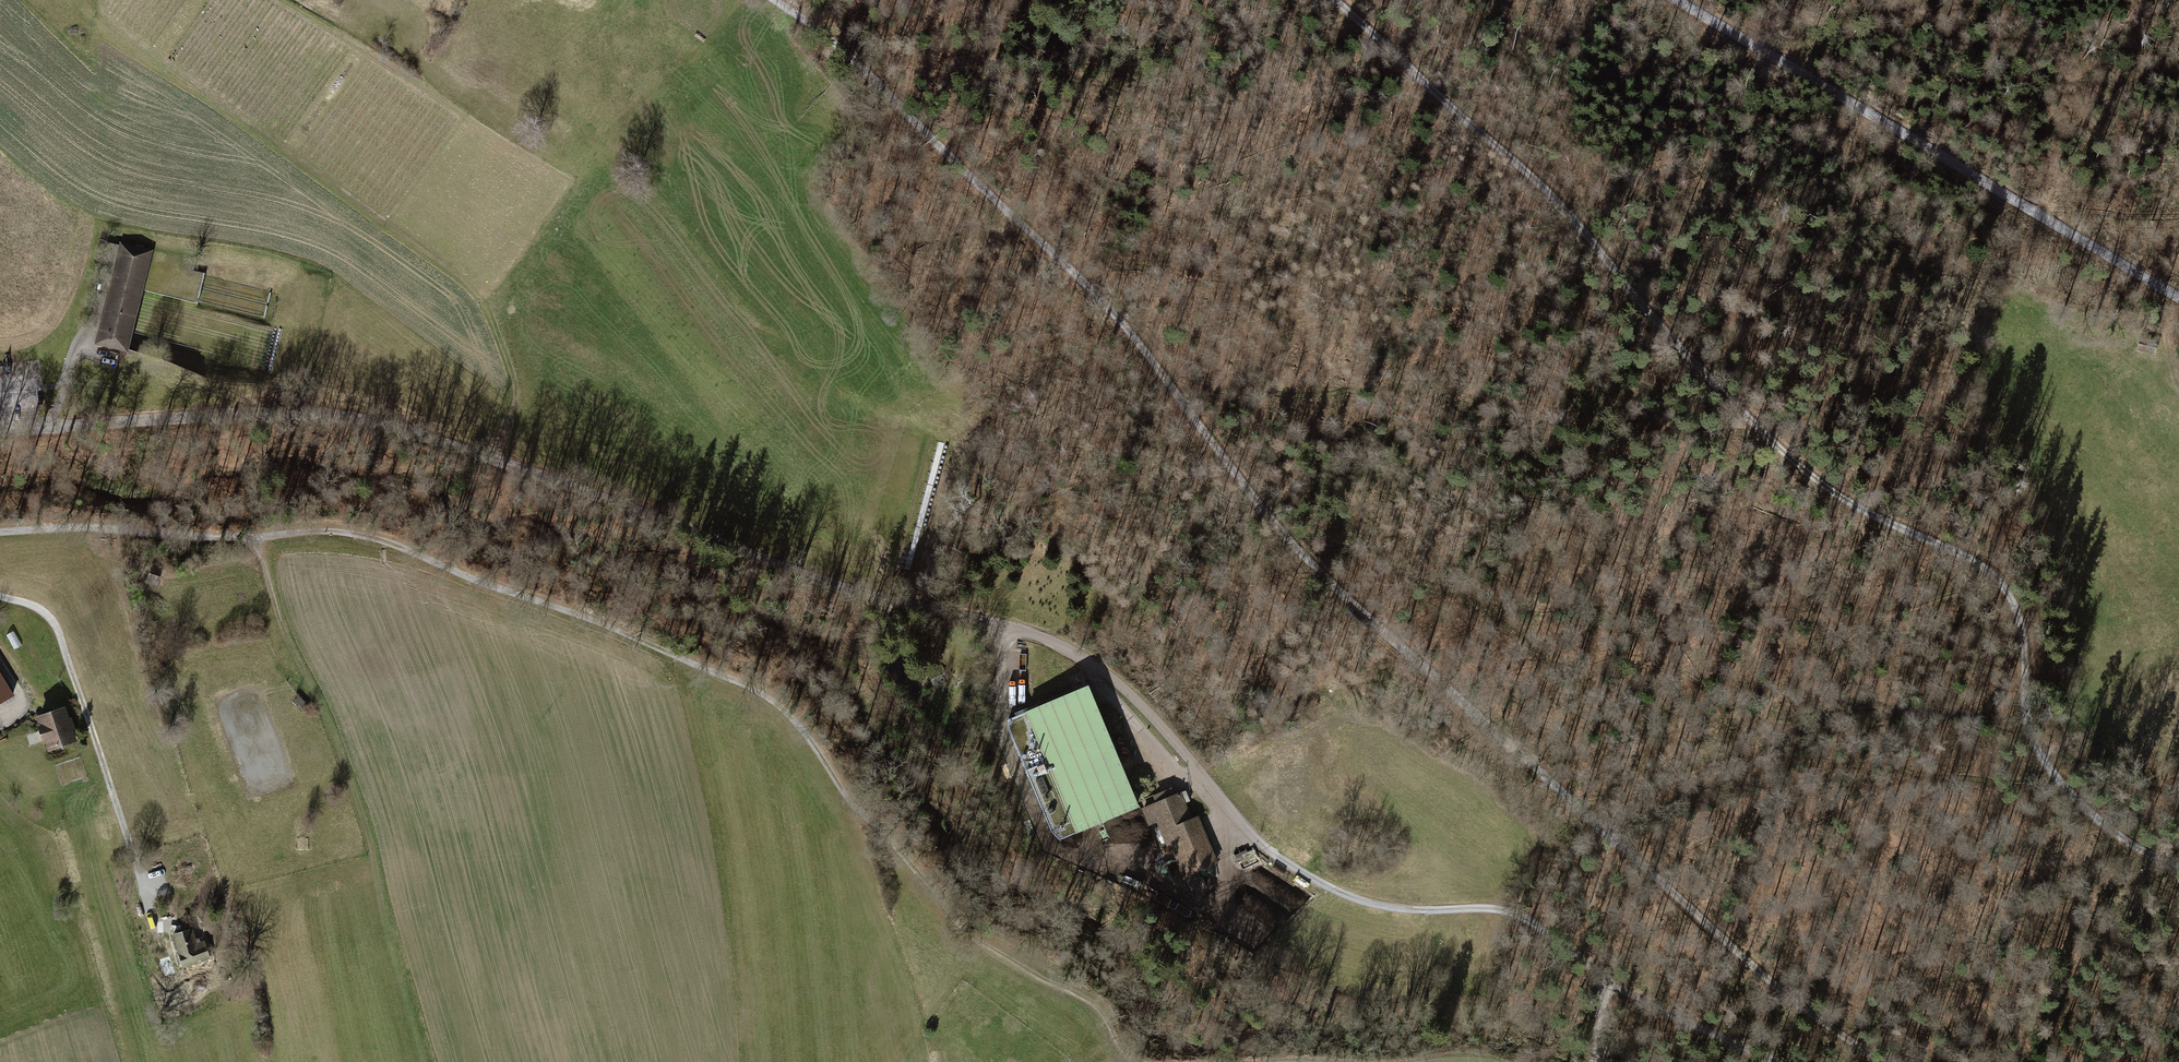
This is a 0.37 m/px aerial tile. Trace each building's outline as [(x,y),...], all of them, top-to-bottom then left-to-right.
[(122,240),(95,341),(129,350),(156,249),(122,240)] [(2159,343),(2140,339),(2137,352),(2156,356),(2159,343)] [(16,696),(0,670),(0,706),(16,696)] [(942,670),(930,675),(936,688),(948,683),(942,670)] [(978,684),(965,689),(969,698),(982,693),(978,684)] [(1088,687),(1009,720),(1060,841),(1139,807),(1088,687)] [(67,709),(38,719),(50,754),(79,743),(67,709)] [(969,728),(960,723),(952,736),(961,741),(969,728)] [(1182,790),(1142,806),(1160,851),(1172,846),(1184,877),(1218,863),(1198,814),(1193,816),(1182,790)] [(173,934),(183,967),(211,958),(206,940),(197,943),(192,927),(173,934)]
